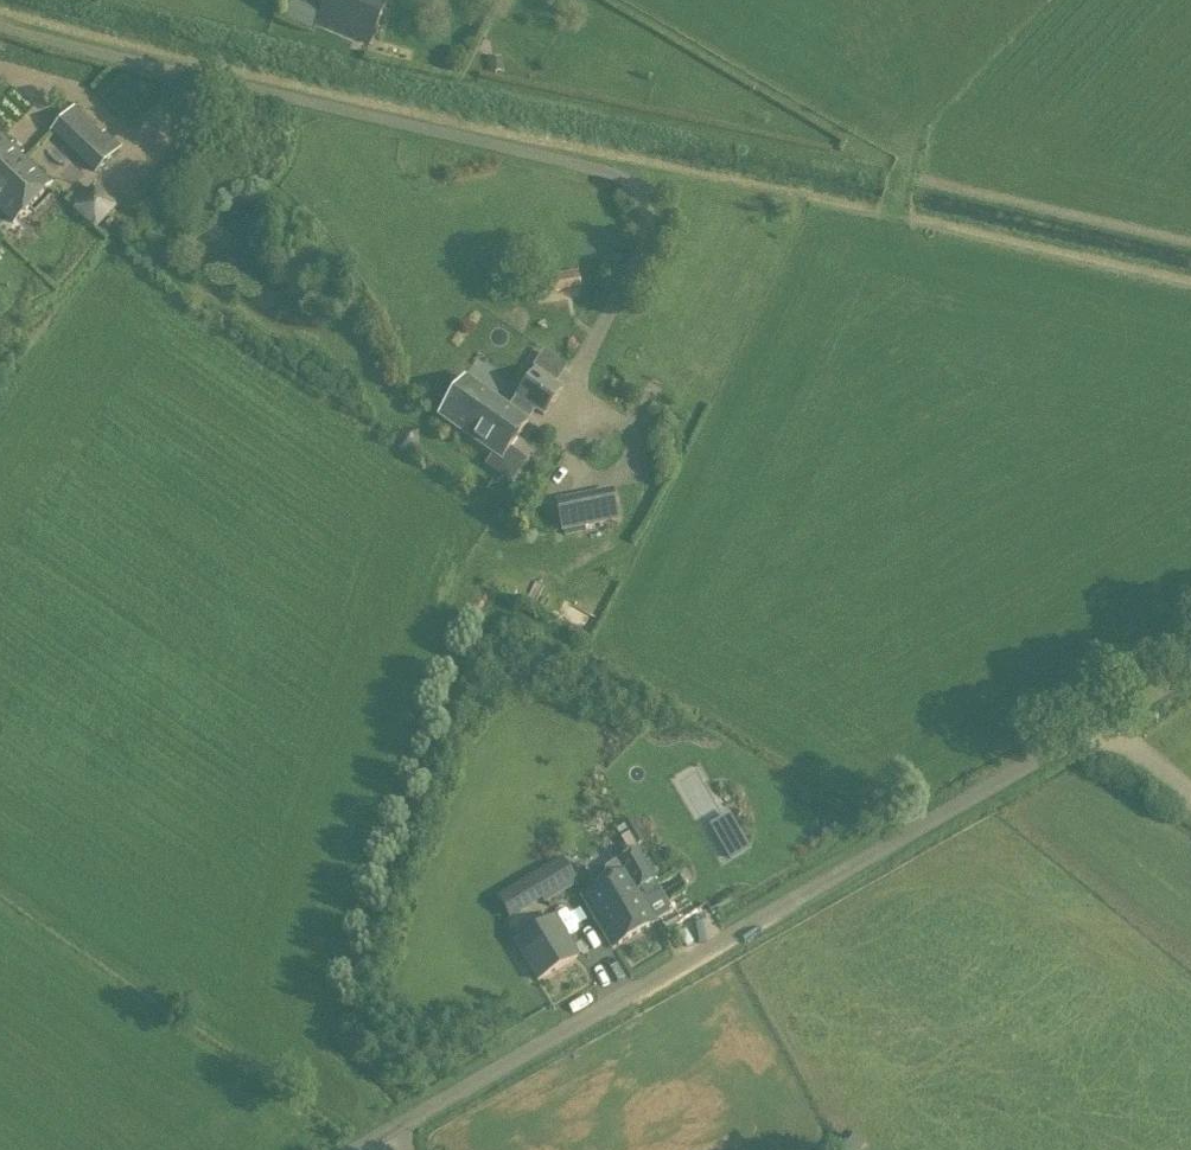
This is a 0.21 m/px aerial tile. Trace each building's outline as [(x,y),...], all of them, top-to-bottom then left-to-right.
[(315,25),(369,47),(389,0),(325,0),(315,25)] [(309,28),(315,14),(289,3),(283,18),(309,28)] [(50,133),(95,175),(121,148),(105,133),(102,136),(73,109),(50,133)] [(14,224),(50,187),(0,139),(0,210),(14,224)] [(69,209),(95,231),(115,207),(90,185),(69,209)] [(550,277),(555,300),(582,295),(578,272),(550,277)] [(497,401),(469,441),(501,463),(528,423),(528,422),(535,413),(544,419),(564,390),(534,369),(514,398),(515,399),(508,409),(497,401)] [(469,441),(497,401),(465,379),(438,419),(469,441)] [(561,534),(619,522),(613,490),(556,501),(561,534)] [(605,879),(601,881),(633,936),(655,923),(637,893),(656,882),(637,850),(615,863),(622,875),(611,881),(605,879)] [(544,906),(578,884),(561,857),(527,879),(544,906)] [(597,883),(597,889),(582,898),(612,949),(633,936),(601,881),(597,883)] [(536,983),(580,957),(555,916),(511,942),(536,983)]
